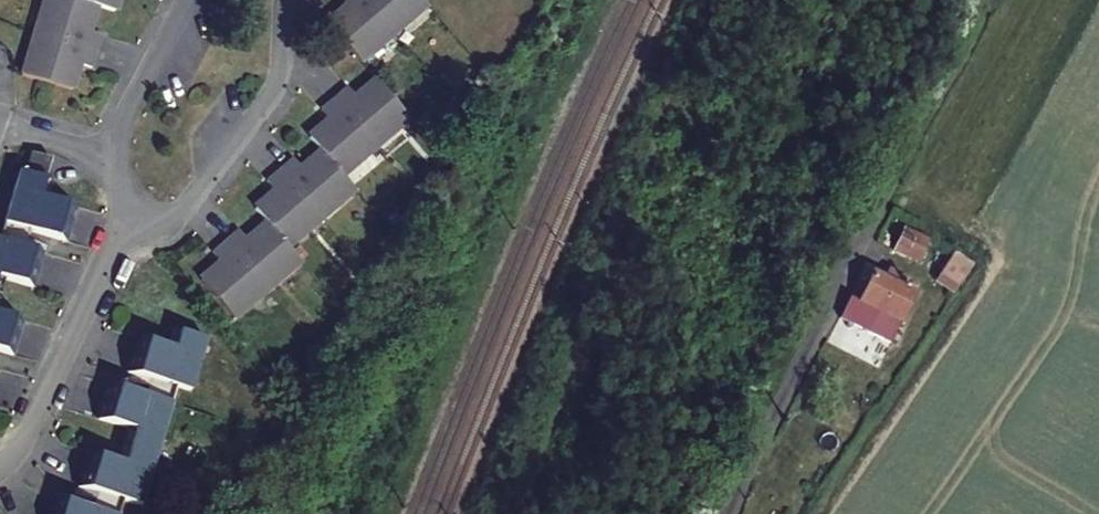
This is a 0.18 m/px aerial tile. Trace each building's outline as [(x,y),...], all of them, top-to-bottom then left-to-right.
[(26,75),(74,89),(82,65),(96,69),(104,40),(90,35),(100,5),(119,11),(122,0),(50,0),(26,75)] [(351,8),(330,25),(363,63),(430,6),(425,0),(344,0),(351,8)] [(358,101),(349,89),(323,110),(332,123),(310,141),(322,156),(301,175),(291,163),(266,184),(276,196),(256,213),(269,229),(248,246),(239,234),(214,256),(223,268),(203,285),(202,286),(233,324),(303,268),(288,251),(355,195),(342,179),(411,121),(379,84),(358,101)] [(49,179),(55,160),(35,155),(30,174),(49,179)] [(7,224),(67,242),(78,210),(44,198),(49,179),(30,174),(22,171),(7,224)] [(922,263),(931,243),(908,232),(899,250),(922,263)] [(2,280),(34,290),(44,257),(0,243),(0,286),(2,280)] [(934,278),(953,290),(971,263),(952,250),(934,278)] [(900,348),(924,295),(879,272),(864,302),(883,312),(874,334),(900,348)] [(15,359),(25,325),(0,317),(0,355),(15,359)] [(142,341),(133,375),(195,393),(210,342),(183,335),(178,350),(142,341)] [(145,509),(177,406),(111,389),(102,425),(136,434),(127,466),(92,457),(82,491),(145,509)] [(57,502),(53,513),(99,513),(57,502)]
